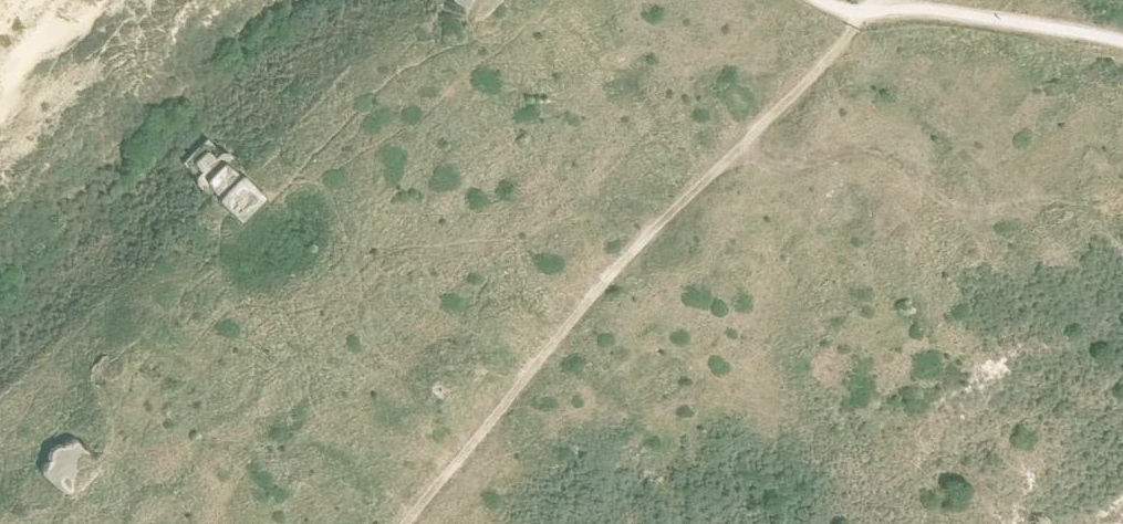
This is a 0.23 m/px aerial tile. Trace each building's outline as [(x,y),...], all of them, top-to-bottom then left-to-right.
[(271,196),(229,155),(221,154),(206,140),(182,165),(198,180),(197,187),(240,228),(271,196)] [(440,375),(431,387),(443,396),(452,384),(440,375)] [(46,479),(75,502),(104,467),(79,444),(74,450),(65,449),(58,451),(55,453),(53,457),(52,462),(53,468),(53,471),(46,479)]
